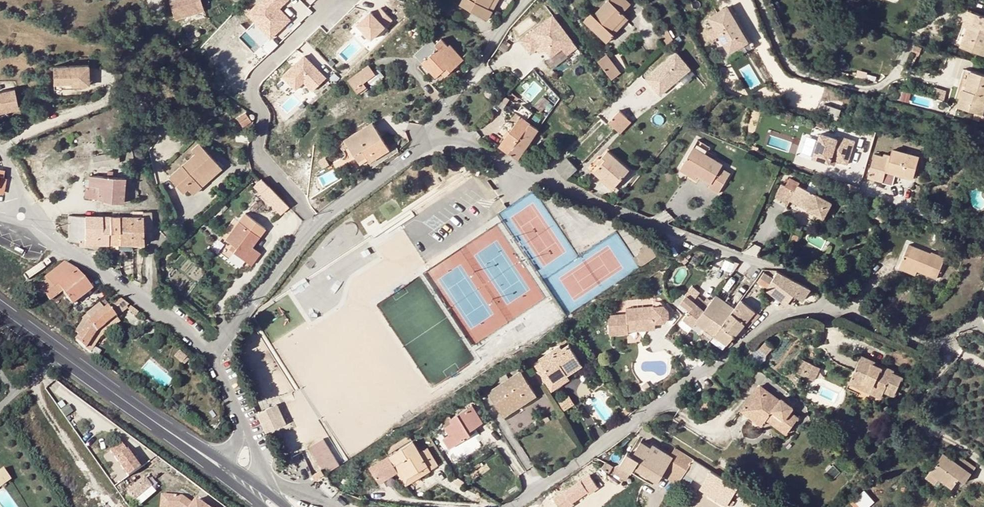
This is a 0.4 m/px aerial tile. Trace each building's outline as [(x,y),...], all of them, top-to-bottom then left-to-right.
[(186,2),(171,5),(174,15),(203,8),(201,0),(185,0),(186,2)] [(243,11),(270,39),(291,18),(280,7),(286,0),(254,0),(243,11)] [(460,4),(488,19),(492,10),(487,8),(491,0),(463,0),(460,4)] [(492,10),(498,0),(491,0),(487,8),(492,10)] [(585,20),(607,42),(615,34),(614,33),(611,31),(625,15),(623,12),(631,4),(627,0),(609,0),(595,15),(592,13),(585,20)] [(352,24),(369,41),(392,18),(379,6),(371,13),(367,9),(352,24)] [(747,42),(731,15),(726,8),(708,17),(728,53),(739,47),(747,42)] [(960,35),(964,37),(968,26),(970,27),(976,12),(969,10),(960,35)] [(976,12),(970,27),(968,26),(964,37),(960,46),(983,54),(983,53),(983,15),(976,12)] [(735,13),(731,15),(747,42),(739,47),(743,54),(755,47),(735,13)] [(553,15),(520,40),(531,54),(538,49),(535,45),(540,42),(543,45),(551,56),(563,47),(573,40),(553,15)] [(628,18),(625,15),(611,31),(614,33),(628,18)] [(854,15),(851,23),(861,26),(863,18),(854,15)] [(441,72),(447,67),(450,71),(463,59),(450,44),(448,46),(442,39),(436,43),(431,39),(415,54),(436,77),(441,72)] [(573,40),(563,47),(567,54),(577,46),(573,40)] [(676,51),(646,78),(660,93),(690,66),(676,51)] [(608,71),(615,66),(607,54),(600,60),(608,71)] [(326,81),(304,58),(282,78),(296,93),(304,86),(312,94),(326,81)] [(366,86),(363,82),(375,74),(369,64),(348,80),(358,92),(366,86)] [(89,65),(54,66),(54,84),(72,83),(72,85),(90,85),(89,65)] [(615,66),(608,71),(612,78),(620,72),(615,66)] [(441,72),(444,76),(450,71),(447,67),(441,72)] [(965,90),(971,70),(965,68),(959,87),(963,89),(965,90)] [(971,70),(965,90),(963,89),(958,107),(982,114),(983,113),(983,108),(983,74),(971,70)] [(20,111),(15,90),(0,94),(0,115),(20,111)] [(181,97),(171,102),(180,118),(189,114),(181,97)] [(523,105),(516,113),(528,121),(534,113),(523,105)] [(627,117),(620,108),(608,120),(615,128),(627,117)] [(245,113),(237,118),(243,126),(251,121),(245,113)] [(518,158),(539,129),(528,121),(516,113),(512,118),(517,121),(500,146),(518,158)] [(627,117),(615,128),(619,133),(631,121),(627,117)] [(373,122),(345,139),(355,154),(363,149),(370,161),(390,149),(373,122)] [(822,134),(813,158),(830,163),(831,159),(848,165),(856,141),(839,136),(838,139),(822,134)] [(694,147),(706,154),(710,147),(698,140),(694,147)] [(216,162),(199,143),(192,149),(195,153),(169,177),(183,192),(187,188),(192,193),(201,185),(196,180),(216,162)] [(683,166),(698,175),(711,183),(709,187),(718,193),(729,173),(720,168),(722,164),(706,154),(694,147),(683,166)] [(891,158),(875,153),(868,177),(884,181),(886,170),(913,177),(919,157),(893,150),(891,158)] [(608,151),(600,160),(603,163),(600,165),(595,171),(602,178),(605,174),(617,184),(630,169),(608,151)] [(92,156),(94,166),(109,163),(108,153),(92,156)] [(571,174),(576,168),(567,158),(556,169),(566,179),(571,174)] [(196,180),(201,185),(221,167),(216,162),(196,180)] [(683,166),(680,170),(696,179),(698,175),(683,166)] [(619,186),(617,184),(605,174),(602,178),(616,190),(619,186)] [(113,177),(107,176),(89,175),(89,180),(85,180),(85,185),(99,186),(98,198),(111,201),(113,177)] [(125,177),(113,177),(111,201),(123,202),(125,177)] [(280,213),(288,205),(262,178),(254,186),(280,213)] [(789,205),(790,203),(791,201),(792,198),(809,207),(807,210),(815,214),(823,218),(831,203),(801,186),(799,184),(790,178),(785,186),(780,183),(773,196),(789,205)] [(134,182),(129,184),(132,199),(139,198),(137,189),(135,190),(134,182)] [(85,185),(84,197),(98,198),(99,186),(85,185)] [(792,198),(791,201),(807,210),(809,207),(792,198)] [(151,212),(132,212),(132,216),(133,243),(144,243),(144,233),(144,228),(152,228),(151,212)] [(231,243),(228,248),(251,264),(259,251),(252,246),(266,227),(244,212),(225,239),(231,243)] [(885,215),(879,212),(876,217),(883,220),(885,215)] [(89,243),(109,243),(109,232),(111,232),(111,216),(68,215),(68,241),(80,241),(80,244),(89,245),(89,243)] [(120,216),(112,216),(111,216),(111,232),(109,232),(109,243),(120,243),(120,216)] [(120,243),(133,243),(132,216),(125,216),(120,216),(120,243)] [(799,237),(793,235),(791,241),(797,243),(799,237)] [(225,239),(222,244),(228,248),(231,243),(225,239)] [(649,243),(636,252),(644,264),(657,255),(649,243)] [(909,244),(900,265),(916,272),(917,270),(936,278),(945,257),(931,252),(931,253),(909,244)] [(75,268),(65,262),(38,284),(47,296),(51,301),(63,292),(72,304),(92,290),(75,268)] [(916,272),(900,265),(899,268),(915,275),(916,272)] [(800,283),(777,271),(773,278),(767,288),(773,293),(783,301),(790,305),(797,296),(803,299),(811,288),(800,283)] [(758,281),(767,288),(773,278),(764,272),(758,281)] [(47,296),(38,284),(33,287),(42,299),(47,296)] [(692,285),(688,291),(696,297),(700,291),(692,285)] [(694,301),(703,307),(708,300),(698,294),(694,301)] [(724,302),(716,294),(703,311),(696,322),(705,328),(713,317),(724,302)] [(683,319),(693,326),(696,322),(703,311),(684,296),(679,302),(689,310),(683,319)] [(721,325),(731,312),(734,308),(730,306),(734,301),(732,299),(728,296),(724,302),(713,317),(705,328),(714,335),(717,331),(721,325)] [(735,296),(732,299),(734,301),(730,306),(734,308),(741,299),(735,296)] [(102,352),(95,348),(89,344),(97,332),(116,317),(128,309),(127,307),(129,305),(120,299),(89,322),(85,319),(76,332),(80,335),(76,341),(88,350),(99,357),(102,352)] [(740,300),(731,312),(744,323),(744,324),(748,327),(758,313),(740,300)] [(628,316),(610,316),(610,336),(629,335),(629,333),(629,330),(646,329),(646,333),(656,332),(656,326),(666,325),(670,320),(670,314),(665,309),(628,310),(628,316)] [(721,325),(735,335),(744,324),(731,312),(721,325)] [(97,332),(89,344),(95,348),(101,338),(121,323),(116,317),(97,332)] [(717,331),(714,335),(727,345),(735,335),(721,325),(717,331)] [(566,373),(567,374),(582,364),(566,339),(559,344),(560,345),(540,358),(540,360),(554,381),(566,373)] [(747,358),(756,348),(758,346),(751,340),(747,344),(740,351),(747,358)] [(758,346),(756,348),(765,358),(766,353),(772,346),(766,340),(760,347),(758,346)] [(933,354),(941,358),(943,354),(935,350),(933,354)] [(743,362),(747,358),(740,351),(736,356),(743,362)] [(189,360),(180,352),(175,357),(184,366),(189,360)] [(862,356),(853,377),(874,386),(871,391),(882,396),(885,390),(896,395),(903,377),(893,372),(894,369),(862,356)] [(554,381),(540,360),(535,363),(552,390),(570,379),(567,374),(566,373),(554,381)] [(810,364),(804,378),(816,383),(821,370),(810,364)] [(508,379),(502,383),(488,392),(502,414),(535,392),(521,371),(508,379)] [(500,379),(502,383),(508,379),(505,375),(500,379)] [(874,386),(853,377),(851,382),(871,391),(874,386)] [(755,384),(746,396),(769,413),(782,400),(776,396),(775,398),(755,384)] [(537,395),(535,392),(502,414),(504,416),(537,395)] [(707,393),(694,408),(701,414),(714,400),(707,393)] [(569,395),(560,401),(565,409),(574,403),(569,395)] [(788,404),(782,400),(769,413),(746,396),(742,401),(761,417),(781,432),(793,415),(785,409),(788,404)] [(757,423),(761,417),(742,401),(737,408),(757,423)] [(276,404),(257,412),(267,433),(285,424),(276,404)] [(469,431),(473,429),(483,422),(472,405),(450,419),(452,422),(445,427),(450,434),(443,439),(449,448),(452,447),(471,434),(469,431)] [(440,419),(445,427),(452,422),(450,419),(447,414),(440,419)] [(474,440),(471,434),(452,447),(455,452),(474,440)] [(409,435),(385,450),(388,454),(412,440),(409,435)] [(324,438),(310,446),(326,473),(339,464),(324,438)] [(123,441),(109,448),(122,475),(136,469),(123,441)] [(413,442),(389,457),(394,465),(399,462),(409,477),(428,465),(431,469),(438,465),(428,448),(420,453),(413,442)] [(685,473),(694,459),(675,447),(670,455),(652,445),(650,448),(640,442),(637,446),(633,455),(629,453),(628,452),(621,464),(615,466),(612,472),(626,480),(631,471),(645,479),(650,471),(660,477),(662,474),(677,483),(685,473)] [(952,487),(954,484),(959,478),(965,482),(975,467),(959,455),(955,461),(944,453),(926,477),(935,483),(939,478),(945,482),(952,487)] [(694,459),(685,473),(703,484),(711,470),(694,459)] [(593,465),(590,461),(582,467),(585,471),(593,465)] [(407,484),(431,469),(428,465),(409,477),(399,462),(394,465),(407,484)] [(613,466),(605,462),(602,467),(610,472),(613,466)] [(9,479),(2,469),(0,471),(0,486),(9,479)] [(322,469),(313,475),(316,479),(324,474),(322,469)] [(707,490),(717,474),(715,473),(711,470),(703,484),(701,487),(707,490)] [(658,481),(660,477),(650,471),(648,475),(658,481)] [(552,497),(558,506),(567,506),(598,487),(589,473),(552,497)] [(736,487),(717,474),(707,490),(706,493),(725,505),(731,496),(736,487)] [(465,481),(456,475),(451,478),(455,483),(461,487),(465,481)] [(144,478),(127,492),(134,500),(151,486),(144,478)] [(939,478),(935,483),(941,488),(945,482),(939,478)] [(959,478),(954,484),(960,488),(965,482),(959,478)] [(731,496),(735,498),(740,489),(736,487),(731,496)] [(855,499),(862,506),(867,506),(874,501),(865,490),(855,499)] [(168,495),(167,506),(205,506),(195,500),(192,504),(182,497),(168,495)]
